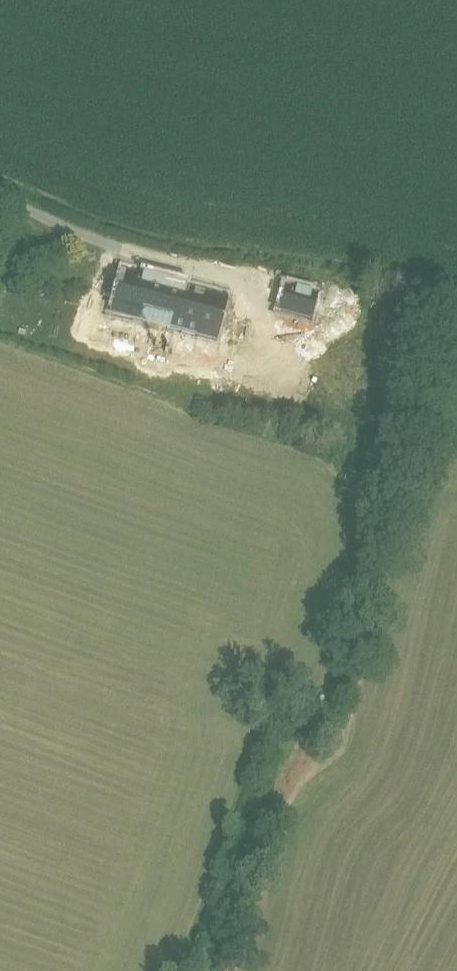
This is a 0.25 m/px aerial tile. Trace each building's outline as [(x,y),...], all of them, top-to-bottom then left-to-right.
[(229,301),(130,275),(116,325),(216,351),(229,301)] [(281,286),(274,314),(316,324),(323,296),(281,286)]
